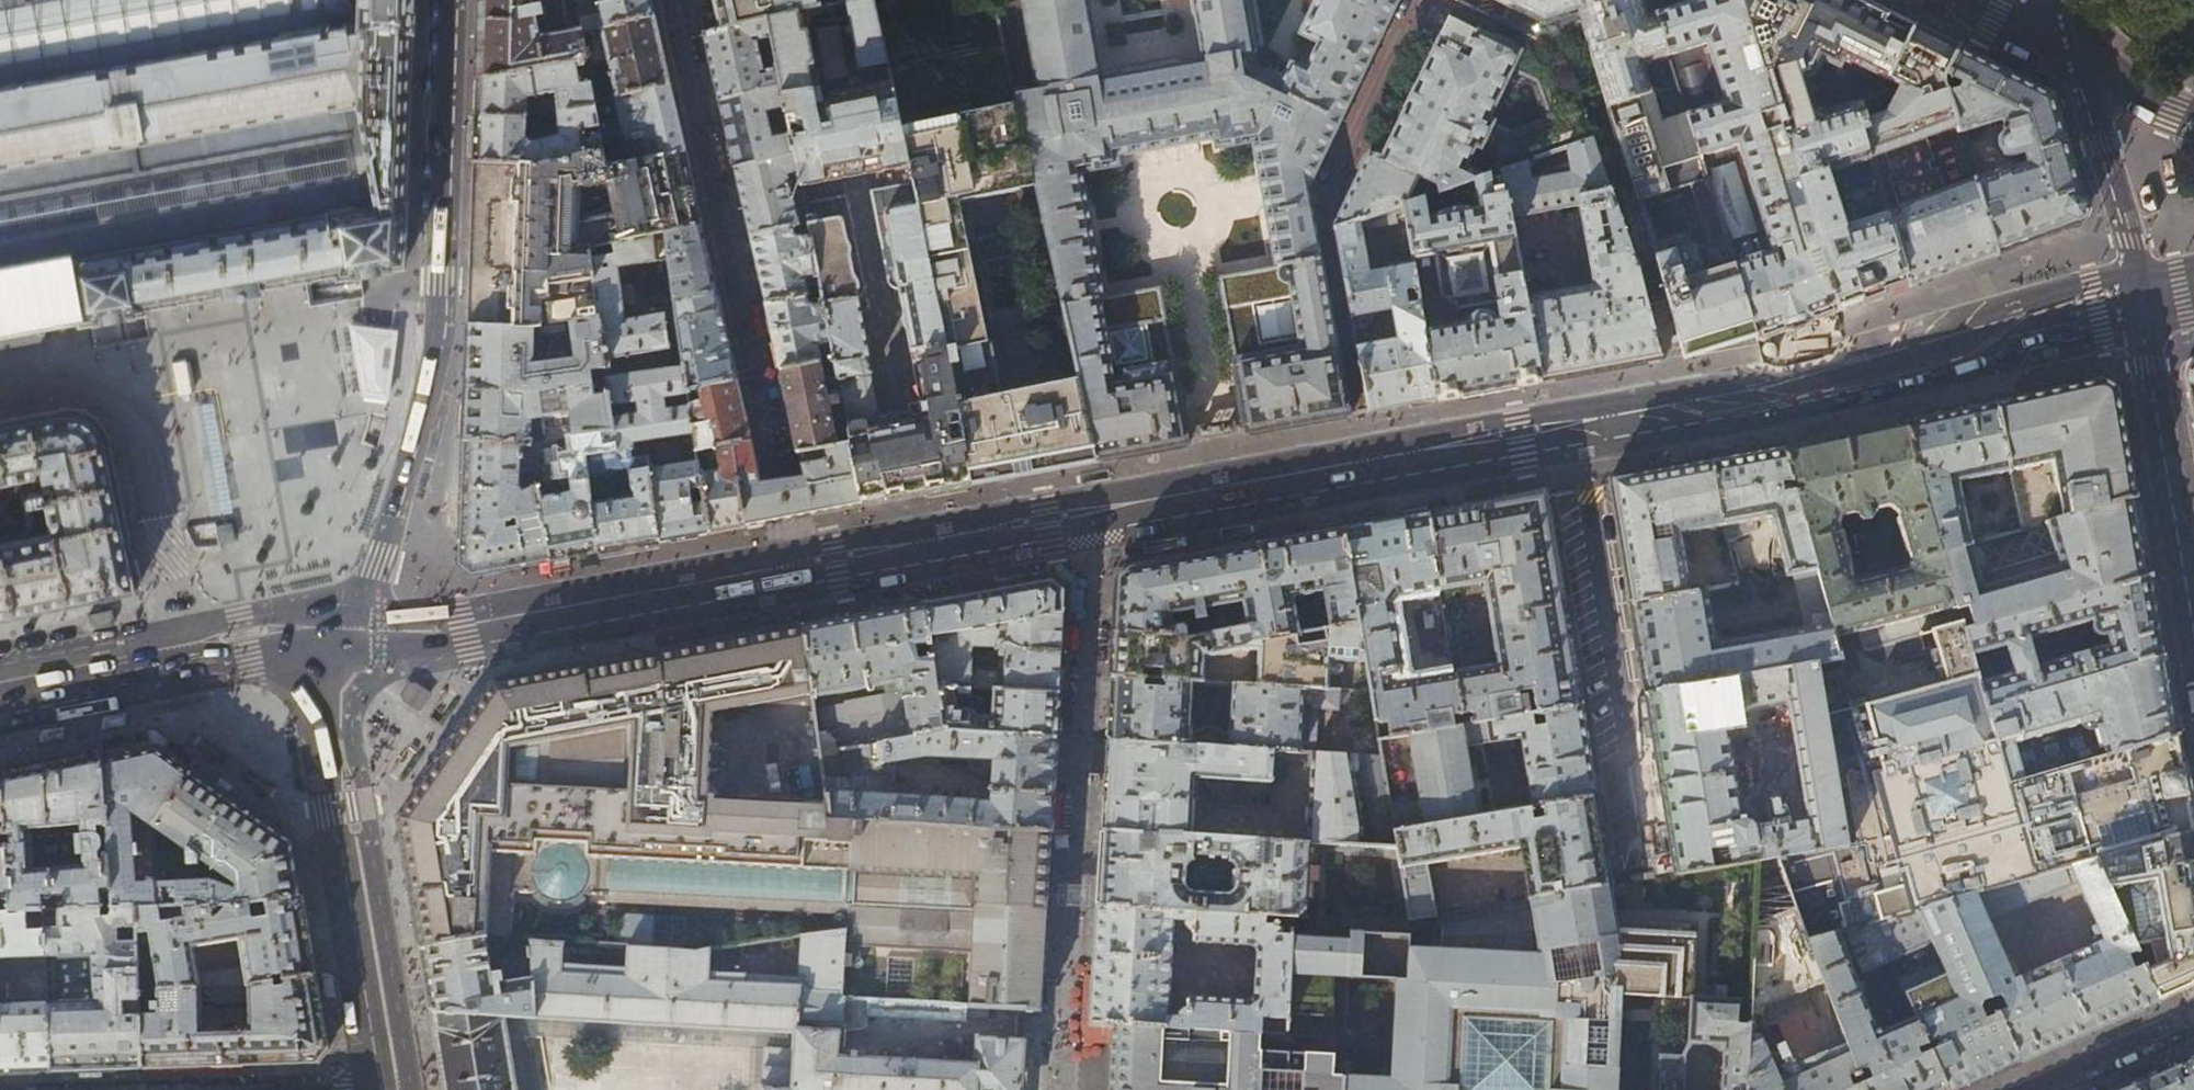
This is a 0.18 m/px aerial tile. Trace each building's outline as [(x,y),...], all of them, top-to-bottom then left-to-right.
[(39,332),(36,313),(47,312),(47,310),(80,305),(82,317),(149,306),(148,299),(151,299),(203,289),(215,287),(243,282),(257,280),(271,277),(297,273),(304,271),(310,270),(340,264),(342,270),(370,265),(406,260),(408,193),(407,193),(413,25),(414,25),(415,0),(0,0),(0,340),(39,332)] [(479,21),(477,80),(587,61),(582,33),(576,0),(480,0),(479,21)] [(582,33),(655,18),(651,0),(576,0),(582,33)] [(723,31),(768,21),(820,8),(819,0),(716,0),(723,31)] [(800,121),(804,120),(805,129),(791,132),(796,155),(801,182),(908,161),(889,69),(875,0),(856,0),(820,8),(768,21),(782,88),(788,118),(793,116),(793,118),(797,120),(800,121)] [(1250,433),(1262,431),(1268,430),(1273,429),(1299,424),(1352,415),(1307,190),(1399,0),(1317,0),(1302,32),(1321,41),(1308,69),(1294,61),(1282,83),(1281,85),(1277,85),(1247,71),(1243,50),(1256,48),(1254,40),(1262,39),(1254,0),(1192,0),(1203,61),(1182,66),(1181,57),(1122,68),(1123,76),(1101,80),(1087,0),(1025,0),(1039,89),(1015,93),(1028,152),(1058,270),(1100,460),(1146,452),(1190,444),(1177,372),(1176,372),(1166,321),(1168,320),(1161,288),(1104,298),(1082,173),(1119,165),(1117,155),(1216,137),(1218,147),(1256,141),(1279,266),(1222,276),(1228,310),(1229,310),(1250,433)] [(1504,24),(1516,0),(1460,0),(1504,24)] [(1504,24),(1529,36),(1542,43),(1563,37),(1584,30),(1580,14),(1587,0),(1516,0),(1504,24)] [(1580,14),(1584,30),(1609,110),(1679,88),(1657,17),(1658,17),(1655,6),(1657,6),(1655,0),(1587,0),(1580,14)] [(1658,17),(1657,17),(1679,88),(1708,182),(1734,265),(1758,341),(1801,325),(1839,312),(1828,278),(1817,281),(1810,260),(1821,256),(1806,208),(1795,211),(1788,190),(1799,186),(1742,3),(1741,0),(1709,0),(1658,17)] [(1742,3),(1799,186),(1806,208),(1821,256),(1828,278),(1839,312),(1872,300),(1909,286),(1887,214),(1880,193),(1839,206),(1829,172),(1870,160),(1863,139),(1853,106),(1853,104),(1815,116),(1809,97),(1812,80),(1847,62),(1888,80),(1916,26),(1896,16),(1864,0),(1746,0),(1746,1),(1742,3)] [(1593,141),(1598,139),(1586,108),(1563,37),(1542,43),(1529,36),(1521,52),(1437,12),(1426,36),(1438,42),(1382,160),(1419,178),(1436,186),(1439,194),(1475,182),(1483,179),(1465,171),(1476,148),(1488,154),(1496,174),(1503,172),(1593,141)] [(655,18),(582,33),(587,61),(595,102),(670,85),(662,50),(655,18)] [(782,88),(768,21),(723,31),(704,35),(712,69),(719,102),(782,88)] [(1983,211),(1974,180),(1938,191),(1921,139),(1958,127),(1953,110),(1948,93),(1944,80),(1946,77),(1959,48),(1938,37),(1916,26),(1888,80),(1879,98),(1853,106),(1863,139),(1870,160),(1880,193),(1887,214),(1909,286),(1954,270),(1997,254),(1987,221),(1983,211)] [(966,441),(968,455),(966,455),(972,484),(1028,474),(1100,460),(1066,307),(1058,270),(1028,152),(1015,93),(1005,46),(889,69),(908,161),(913,183),(930,268),(929,268),(962,425),(966,441)] [(1959,48),(1946,77),(1960,84),(1957,90),(1948,93),(1953,110),(1958,127),(1960,132),(2003,118),(2007,132),(2004,133),(2001,135),(1997,141),(1996,147),(1998,154),(2003,158),(2009,160),(2011,160),(2024,157),(2027,164),(1984,177),(1979,159),(1969,162),(1974,180),(1983,211),(1998,207),(2000,216),(1987,221),(1997,254),(2045,236),(2078,224),(2086,202),(2080,181),(2070,149),(2054,95),(2008,73),(1959,48)] [(587,61),(477,80),(477,94),(476,117),(526,118),(532,117),(558,113),(595,106),(595,102),(587,61)] [(670,85),(595,102),(595,106),(599,129),(601,139),(603,152),(607,170),(685,153),(677,118),(670,85)] [(788,118),(782,88),(719,102),(727,138),(735,170),(796,155),(791,132),(788,118)] [(1708,182),(1679,88),(1609,110),(1637,204),(1708,182)] [(595,106),(558,113),(561,137),(555,138),(554,134),(551,132),(535,135),(532,117),(526,118),(476,117),(475,138),(474,164),(541,165),(603,152),(601,139),(585,142),(583,133),(599,129),(595,106)] [(1636,265),(1593,141),(1503,172),(1512,218),(1581,206),(1595,288),(1528,299),(1544,380),(1604,369),(1662,359),(1661,356),(1646,301),(1636,265)] [(541,165),(474,164),(472,213),(470,290),(468,327),(537,330),(598,320),(589,250),(664,233),(702,225),(693,187),(685,153),(607,170),(603,152),(541,165)] [(1419,178),(1382,160),(1369,154),(1357,179),(1333,228),(1351,319),(1394,310),(1400,338),(1357,347),(1370,412),(1400,406),(1438,399),(1427,333),(1415,261),(1387,266),(1388,271),(1370,274),(1361,228),(1408,220),(1406,206),(1407,206),(1406,204),(1419,178)] [(801,182),(796,155),(735,170),(742,202),(750,236),(810,223),(806,204),(801,182)] [(1492,322),(1487,319),(1481,318),(1477,321),(1473,325),(1427,333),(1438,399),(1450,397),(1544,380),(1528,299),(1512,218),(1503,172),(1496,174),(1483,179),(1475,182),(1479,210),(1429,219),(1425,199),(1407,206),(1406,206),(1408,220),(1414,257),(1436,253),(1444,299),(1453,304),(1459,310),(1501,303),(1504,319),(1492,322)] [(806,204),(810,223),(819,276),(822,292),(824,306),(834,360),(843,412),(846,430),(849,444),(865,503),(915,494),(972,484),(966,455),(968,455),(966,441),(953,444),(951,434),(954,432),(956,431),(958,425),(962,425),(929,268),(930,268),(913,183),(871,192),(889,281),(901,288),(915,358),(920,357),(919,352),(923,351),(925,364),(920,365),(927,403),(909,406),(912,421),(902,423),(872,429),(870,419),(873,419),(878,411),(871,375),(873,375),(859,299),(866,288),(847,196),(806,204)] [(2150,190),(2149,194),(2150,201),(2153,204),(2153,205),(2156,205),(2156,203),(2158,199),(2157,193),(2153,190),(2153,189),(2150,189),(2150,190)] [(819,276),(810,223),(750,236),(757,267),(765,304),(809,295),(805,278),(819,276)] [(702,225),(664,233),(668,259),(675,304),(718,295),(710,260),(702,225)] [(618,269),(668,259),(664,233),(589,250),(598,320),(607,384),(613,433),(615,446),(616,454),(644,448),(661,540),(686,535),(711,531),(699,452),(692,407),(689,392),(686,369),(673,371),(664,315),(626,322),(623,306),(631,304),(631,302),(635,301),(633,288),(629,289),(628,285),(620,287),(618,269)] [(1650,246),(1653,255),(1654,261),(1665,297),(1683,355),(1719,348),(1758,341),(1734,265),(1704,275),(1696,249),(1695,249),(1691,238),(1688,237),(1685,235),(1681,236),(1650,246)] [(1654,261),(1636,265),(1646,301),(1665,297),(1654,261)] [(718,295),(675,304),(686,369),(689,392),(699,390),(737,381),(729,347),(718,295)] [(811,295),(809,295),(765,304),(773,339),(780,371),(834,360),(824,306),(809,309),(808,304),(813,303),(811,295)] [(397,312),(343,319),(354,377),(390,373),(397,312)] [(537,330),(468,327),(467,355),(466,391),(533,395),(607,384),(598,320),(537,330)] [(843,412),(834,360),(780,371),(789,408),(799,453),(849,444),(846,430),(837,432),(833,415),(843,412)] [(2192,361),(2187,365),(2183,373),(2184,380),(2191,421),(2193,441),(2193,360),(2192,361)] [(1995,403),(2011,470),(2024,530),(2047,523),(2137,497),(2127,442),(2118,389),(2113,384),(2107,380),(2102,380),(2031,395),(1995,403)] [(737,381),(699,390),(703,410),(698,411),(697,409),(696,407),(692,407),(699,452),(751,441),(737,381)] [(533,395),(466,391),(465,406),(465,415),(464,440),(464,441),(530,444),(603,434),(613,433),(607,384),(533,395)] [(1956,411),(1905,422),(1943,554),(1972,545),(1973,545),(1958,481),(2011,470),(1995,403),(1956,411)] [(101,417),(94,411),(85,408),(75,408),(0,421),(0,477),(45,467),(49,485),(31,489),(33,500),(52,496),(58,525),(0,538),(0,611),(138,583),(105,425),(101,417)] [(1959,610),(1943,554),(1905,422),(1841,436),(1807,443),(1860,633),(1864,650),(1867,649),(1963,622),(1959,610)] [(530,444),(464,441),(463,506),(461,564),(467,569),(473,574),(514,567),(553,560),(538,490),(538,489),(524,495),(521,491),(521,476),(525,475),(527,480),(549,476),(549,467),(561,465),(563,474),(567,473),(569,484),(571,484),(588,480),(585,459),(616,454),(615,446),(604,447),(603,434),(530,444)] [(751,441),(699,452),(711,531),(737,526),(792,516),(865,503),(849,444),(799,453),(805,477),(784,481),(761,485),(751,441)] [(1785,448),(1784,448),(1818,570),(1838,638),(1860,633),(1807,443),(1796,445),(1785,448)] [(629,546),(661,540),(644,448),(616,454),(585,459),(588,480),(600,551),(629,546)] [(1753,453),(1711,461),(1725,525),(1741,583),(1794,574),(1818,570),(1784,448),(1753,453)] [(1684,533),(1725,525),(1711,461),(1678,467),(1662,470),(1647,473),(1610,479),(1622,552),(1630,603),(1694,592),(1684,533)] [(52,496),(33,500),(31,489),(49,485),(45,467),(0,477),(0,538),(58,525),(52,496)] [(588,480),(571,484),(573,496),(544,502),(543,496),(545,496),(544,489),(538,490),(553,560),(575,556),(600,551),(588,480)] [(552,487),(553,494),(568,491),(567,484),(552,487)] [(1429,512),(1442,591),(1487,583),(1489,598),(1488,599),(1489,601),(1490,601),(1499,665),(1456,673),(1465,726),(1523,716),(1539,713),(1581,706),(1546,491),(1484,502),(1429,512)] [(2144,539),(2137,497),(2047,523),(2059,565),(1985,587),(1972,545),(1943,554),(1959,610),(1969,607),(1975,628),(2151,576),(2144,539)] [(1385,520),(1344,528),(1360,623),(1366,662),(1371,693),(1376,721),(1380,723),(1390,723),(1393,739),(1407,736),(1465,726),(1456,673),(1409,681),(1407,665),(1406,665),(1396,605),(1402,598),(1442,591),(1429,512),(1385,520)] [(1297,536),(1259,543),(1276,637),(1297,634),(1300,633),(1294,595),(1323,590),(1330,628),(1360,623),(1344,528),(1297,536)] [(1117,603),(1115,634),(1192,638),(1190,629),(1212,625),(1210,608),(1224,606),(1227,619),(1246,615),(1248,627),(1252,626),(1255,641),(1276,637),(1259,543),(1186,556),(1130,567),(1119,579),(1117,603)] [(1818,570),(1794,574),(1806,628),(1717,644),(1708,589),(1694,592),(1630,603),(1637,644),(1645,694),(1828,662),(1843,659),(1838,638),(1818,570)] [(997,582),(998,590),(1050,581),(1046,573),(997,582)] [(2016,673),(1980,683),(1988,708),(2164,656),(2157,613),(2151,576),(1975,628),(1965,631),(1972,656),(2008,645),(2016,673)] [(1050,581),(998,590),(987,593),(926,604),(930,637),(1064,611),(1066,591),(1053,580),(1050,581)] [(857,616),(802,626),(811,694),(812,699),(884,686),(884,689),(882,692),(880,694),(878,695),(845,701),(845,704),(813,708),(820,754),(943,731),(937,686),(930,637),(926,604),(857,616)] [(115,623),(117,620),(116,615),(115,610),(88,615),(90,625),(94,628),(97,630),(105,629),(113,627),(115,623)] [(1064,611),(930,637),(937,686),(953,687),(971,688),(1059,693),(1061,659),(1064,611)] [(2193,831),(2193,828),(2187,785),(2178,735),(2010,784),(1988,708),(1980,683),(1972,656),(1965,631),(1963,622),(1867,649),(1870,658),(1877,663),(1934,647),(1941,670),(1935,672),(1933,666),(1898,676),(1899,680),(1853,695),(1891,838),(1776,857),(1785,880),(1790,892),(1830,881),(1845,931),(1873,923),(1947,902),(2024,880),(2098,859),(2193,831)] [(1366,662),(1360,623),(1330,628),(1325,629),(1326,639),(1298,645),(1297,634),(1276,637),(1255,641),(1252,626),(1248,627),(1192,638),(1115,634),(1114,652),(1113,676),(1150,679),(1151,667),(1167,669),(1166,680),(1193,681),(1204,682),(1206,655),(1215,655),(1247,649),(1260,650),(1258,685),(1329,690),(1331,660),(1366,662)] [(709,795),(710,711),(733,707),(774,700),(811,694),(802,626),(773,632),(761,634),(720,642),(704,645),(687,647),(662,652),(651,654),(685,864),(686,870),(837,878),(829,820),(827,804),(709,795)] [(685,864),(651,654),(619,660),(613,661),(580,668),(572,669),(568,824),(567,842),(572,844),(576,846),(580,850),(584,854),(585,857),(586,859),(685,864)] [(2172,698),(2164,656),(1988,708),(2010,784),(2178,735),(2172,698)] [(1776,857),(1891,838),(1853,695),(1835,701),(1828,662),(1645,694),(1652,733),(1668,831),(1675,875),(1776,857)] [(568,824),(572,669),(563,670),(553,672),(517,679),(494,683),(470,717),(456,737),(448,748),(441,758),(539,843),(566,869),(567,842),(568,824)] [(1150,679),(1113,676),(1110,714),(1109,741),(1307,753),(1313,753),(1316,708),(1336,710),(1339,707),(1340,690),(1329,690),(1258,685),(1234,684),(1233,707),(1231,707),(1230,726),(1231,726),(1231,734),(1223,733),(1217,728),(1203,727),(1198,732),(1190,731),(1193,681),(1166,680),(1150,679)] [(412,695),(413,700),(417,703),(421,706),(438,684),(429,677),(425,678),(421,679),(416,685),(412,691),(412,695)] [(953,687),(937,686),(943,731),(1057,738),(1058,713),(1059,693),(971,688),(971,694),(974,700),(986,701),(985,717),(975,716),(975,714),(973,712),(970,710),(956,710),(953,687)] [(1390,805),(1394,832),(1478,817),(1467,746),(1489,743),(1491,751),(1515,747),(1513,738),(1522,737),(1534,808),(1597,797),(1588,745),(1581,706),(1539,713),(1523,716),(1465,726),(1407,736),(1418,800),(1390,805)] [(104,730),(108,729),(111,728),(117,727),(122,727),(125,726),(127,724),(127,715),(127,714),(126,714),(122,716),(116,717),(107,718),(105,719),(104,720),(104,722),(103,730),(104,730)] [(41,744),(42,744),(46,742),(48,742),(54,741),(59,740),(62,739),(64,737),(65,729),(64,728),(63,728),(60,729),(53,730),(44,732),(43,733),(42,734),(41,735),(41,743),(41,744)] [(1054,787),(1057,738),(943,731),(820,754),(827,804),(829,820),(1051,833),(1054,787)] [(140,752),(138,741),(100,749),(100,750),(102,760),(140,752)] [(1106,787),(1104,831),(1191,836),(1196,777),(1281,782),(1281,759),(1306,760),(1307,753),(1109,741),(1106,787)] [(157,748),(140,752),(102,760),(100,760),(114,909),(136,908),(155,908),(152,826),(191,772),(172,759),(157,748)] [(43,772),(87,763),(85,752),(20,766),(22,776),(43,772)] [(602,896),(603,889),(594,888),(584,888),(585,885),(602,886),(604,886),(689,890),(687,876),(686,870),(685,864),(586,859),(585,857),(584,854),(580,850),(576,846),(572,844),(567,842),(566,869),(539,843),(441,758),(434,768),(418,792),(412,800),(400,818),(405,851),(407,864),(409,875),(413,899),(416,916),(416,917),(421,948),(460,942),(490,937),(511,933),(533,938),(556,939),(601,941),(602,896)] [(94,761),(87,763),(43,772),(54,912),(114,909),(100,760),(94,761)] [(8,779),(0,781),(0,789),(10,913),(42,912),(54,912),(43,772),(22,776),(8,779)] [(223,794),(191,772),(152,826),(155,908),(159,908),(182,907),(215,906),(212,867),(249,812),(223,794)] [(10,913),(0,789),(0,914),(10,913)] [(1597,797),(1534,808),(1478,817),(1394,832),(1397,848),(1409,920),(1437,915),(1427,864),(1521,848),(1530,899),(1604,887),(1611,885),(1603,836),(1597,797)] [(271,827),(249,812),(212,867),(215,906),(236,905),(302,896),(293,842),(271,827)] [(1051,833),(829,820),(837,878),(837,882),(839,899),(844,899),(880,901),(974,906),(992,907),(1046,910),(1047,897),(1048,886),(1049,866),(1049,860),(1050,858),(1051,836),(1051,833)] [(1191,836),(1104,831),(1101,870),(1099,904),(1256,913),(1274,914),(1291,915),(1305,916),(1308,843),(1191,836)] [(2098,859),(2138,951),(2144,964),(2159,1000),(2193,985),(2192,982),(2193,982),(2193,831),(2098,859)] [(2138,951),(2098,859),(2024,880),(2033,901),(2078,882),(2097,926),(2092,928),(2095,935),(2100,933),(2103,941),(2059,960),(2089,1031),(2125,1015),(2159,1000),(2144,964),(2133,969),(2127,956),(2138,951)] [(1756,891),(1750,1004),(1746,1086),(1748,1089),(1865,1089),(1809,942),(1790,892),(1785,880),(1756,891)] [(1985,920),(2033,901),(2024,880),(1947,902),(2019,1062),(2052,1047),(2089,1031),(2059,960),(2011,981),(2008,973),(2013,971),(2010,964),(2005,965),(1985,920)] [(844,899),(839,899),(689,890),(604,886),(602,886),(585,885),(584,888),(579,893),(577,895),(573,898),(566,900),(557,901),(550,900),(546,898),(541,895),(539,893),(533,886),(526,886),(513,885),(511,933),(533,938),(556,939),(584,940),(601,941),(603,941),(626,942),(631,942),(651,943),(680,945),(687,946),(689,946),(725,942),(740,940),(785,934),(802,932),(842,928),(844,899)] [(1614,997),(1693,1000),(1696,922),(1617,918),(1611,885),(1604,887),(1594,1087),(1594,1089),(1610,1089),(1614,997)] [(1604,887),(1530,899),(1536,954),(1529,1089),(1594,1089),(1594,1087),(1604,887)] [(184,919),(160,922),(159,908),(155,908),(136,908),(139,990),(199,987),(246,986),(315,975),(308,935),(302,896),(236,905),(215,906),(182,907),(184,919)] [(1044,950),(1046,910),(992,907),(974,906),(880,901),(844,899),(842,928),(842,947),(887,949),(942,952),(971,954),(969,1005),(976,1005),(990,1006),(1015,1008),(1019,1008),(1019,1009),(1026,1010),(1040,1011),(1043,970),(1043,962),(1044,950)] [(1947,902),(1873,923),(1890,961),(1915,1018),(1947,1089),(1955,1089),(1983,1078),(2019,1062),(1947,902)] [(1099,904),(1096,963),(1092,1025),(1113,1026),(1113,1025),(1224,1031),(1285,1034),(1290,932),(1291,915),(1274,914),(1256,913),(1099,904)] [(42,912),(52,1071),(85,1070),(142,1068),(140,1016),(140,997),(139,990),(136,908),(114,909),(54,912),(42,912)] [(42,912),(10,913),(0,914),(0,976),(16,975),(17,1004),(0,1005),(0,1073),(9,1072),(52,1071),(42,912)] [(1890,961),(1873,923),(1845,931),(1860,974),(1890,961)] [(603,941),(601,941),(584,940),(556,939),(533,938),(535,1017),(432,1010),(443,1080),(445,1089),(530,1089),(520,1032),(750,1044),(747,1089),(1022,1089),(1024,1042),(978,1038),(965,1039),(963,1063),(946,1061),(946,1045),(916,1044),(915,1060),(858,1057),(858,1051),(854,1051),(853,1056),(840,1056),(841,1032),(867,1027),(867,1015),(967,1020),(967,1016),(989,1017),(990,1006),(976,1005),(969,1005),(839,998),(841,966),(841,953),(842,947),(842,928),(802,932),(799,978),(709,973),(709,971),(744,966),(740,940),(725,942),(689,946),(687,946),(680,945),(651,943),(631,942),(628,968),(563,965),(563,961),(626,964),(626,942),(609,941),(603,941)] [(1328,1036),(1333,975),(1348,976),(1350,936),(1290,932),(1285,1034),(1285,1040),(1291,1040),(1291,1034),(1328,1036)] [(1408,934),(1350,932),(1350,936),(1348,976),(1398,980),(1391,1075),(1343,1072),(1342,1089),(1402,1089),(1408,934)] [(533,938),(511,933),(490,937),(460,942),(421,948),(426,979),(427,984),(432,1010),(535,1017),(533,938)] [(1809,942),(1865,1089),(1947,1089),(1915,1018),(1900,1025),(1895,1015),(1872,1025),(1838,933),(1809,942)] [(1536,954),(1412,946),(1412,935),(1408,934),(1402,1089),(1529,1089),(1536,954)] [(327,1049),(315,975),(246,986),(199,987),(200,1001),(210,1000),(210,1003),(249,1002),(250,1029),(201,1031),(202,1066),(223,1065),(317,1062),(327,1049)] [(200,1001),(199,987),(139,990),(140,997),(158,996),(158,1016),(140,1016),(142,1068),(202,1066),(201,1031),(200,1001)] [(1750,1004),(1691,1001),(1688,1052),(1691,1050),(1697,1047),(1704,1046),(1709,1047),(1714,1049),(1718,1052),(1721,1059),(1722,1062),(1720,1089),(1748,1089),(1746,1086),(1750,1004)] [(1223,1057),(1224,1031),(1113,1025),(1113,1026),(1110,1077),(1109,1089),(1222,1089),(1223,1057)] [(1284,1049),(1256,1047),(1257,1038),(1285,1040),(1285,1034),(1224,1031),(1223,1057),(1222,1089),(1282,1089),(1284,1049)] [(1343,1072),(1332,1071),(1333,1051),(1284,1049),(1282,1089),(1342,1089),(1343,1072)] [(2133,1084),(2135,1089),(2193,1089),(2193,1066),(2191,1058),(2161,1071),(2133,1084)] [(1684,1059),(1659,1059),(1658,1089),(1683,1089),(1684,1059)]
